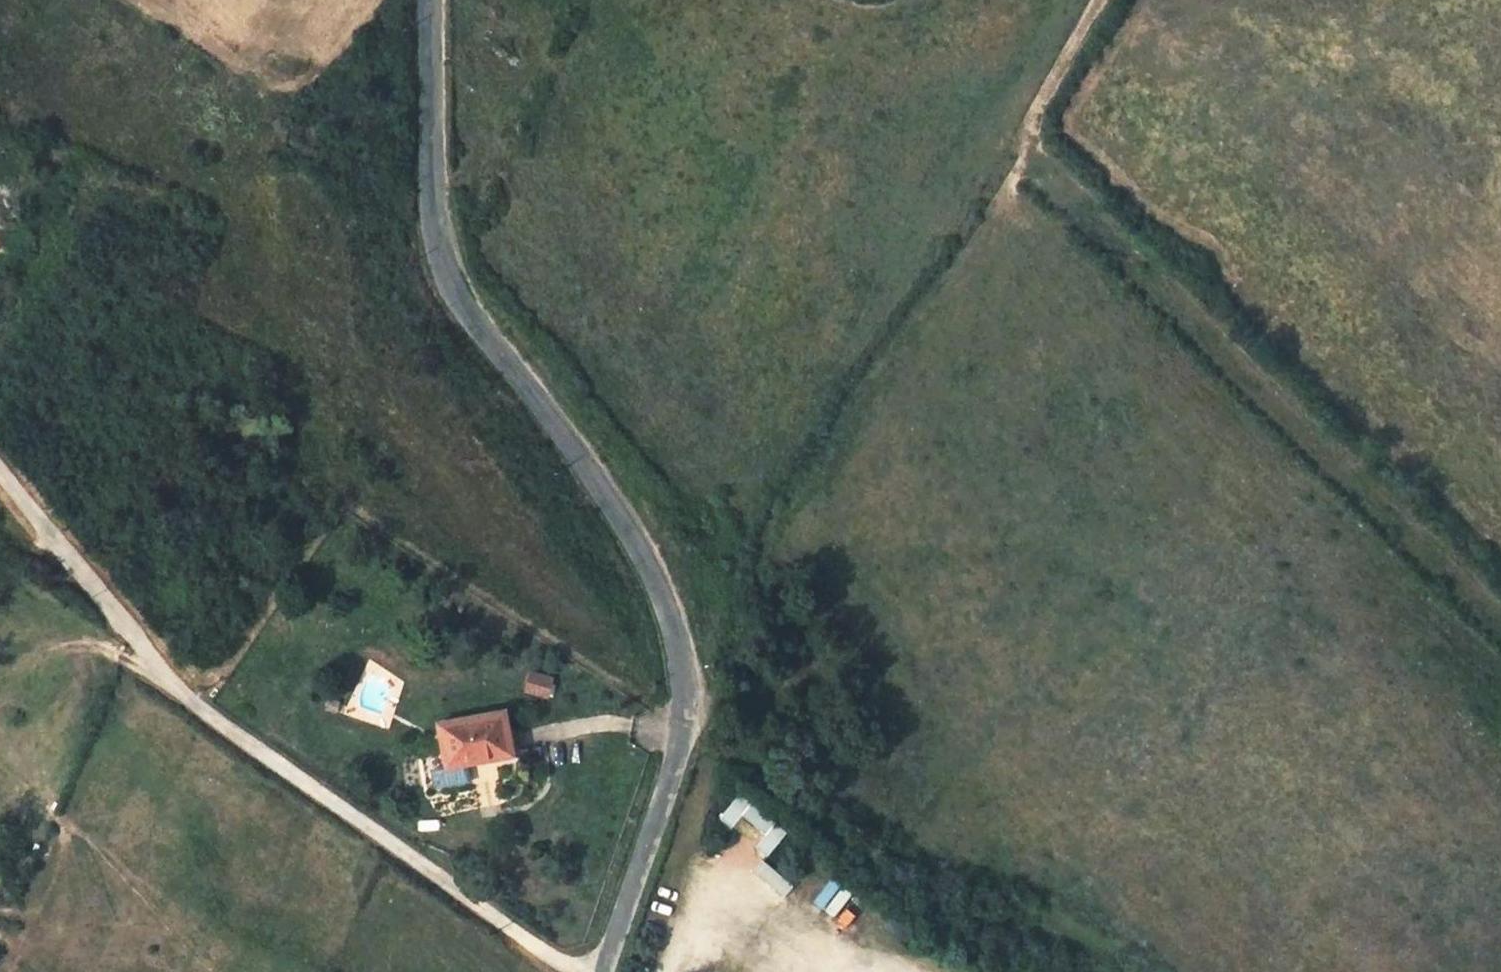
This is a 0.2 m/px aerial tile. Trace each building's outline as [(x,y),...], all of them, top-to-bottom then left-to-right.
[(532,671),(526,692),(551,698),(556,677),(532,671)] [(511,710),(440,723),(449,770),(519,758),(511,710)] [(718,815),(728,826),(746,811),(736,800),(718,815)] [(772,823),(753,844),(766,856),(786,835),(772,823)]
